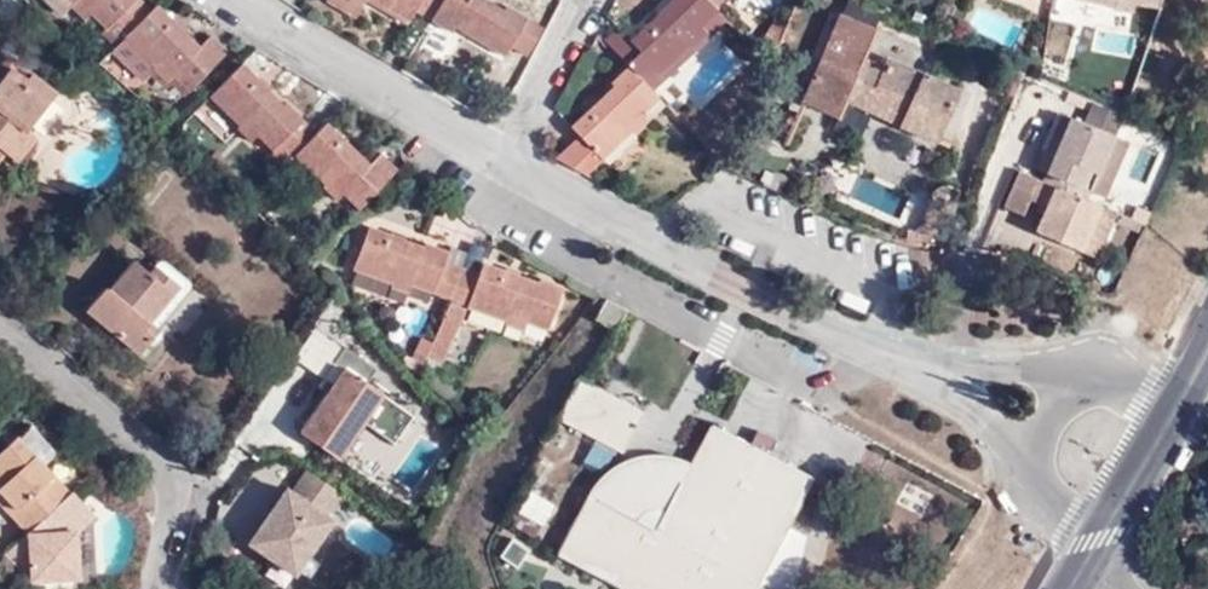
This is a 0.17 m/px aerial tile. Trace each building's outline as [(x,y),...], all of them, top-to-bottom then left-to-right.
[(74,8),(66,0),(48,0),(64,18),(74,8)] [(149,14),(136,0),(66,0),(74,8),(87,23),(93,16),(107,31),(103,36),(116,49),(121,44),(149,14)] [(371,1),(369,0),(360,0),(359,1),(358,0),(331,0),(328,4),(357,22),(371,1)] [(431,25),(446,0),(369,0),(371,1),(411,23),(415,16),(431,25)] [(431,25),(453,37),(455,34),(504,61),(509,54),(522,61),(539,32),(504,11),(503,14),(478,0),(446,0),(431,25)] [(603,42),(627,66),(641,81),(656,68),(659,71),(692,44),(695,45),(711,31),(703,24),(717,12),(712,8),(705,0),(668,0),(671,3),(627,43),(617,32),(603,42)] [(1114,7),(1113,12),(1133,15),(1134,7),(1154,9),(1155,0),(1075,0),(1114,7)] [(201,50),(155,7),(149,14),(121,44),(154,75),(168,89),(171,86),(183,97),(226,55),(212,41),(201,50)] [(712,35),(726,21),(717,12),(703,24),(711,31),(712,35)] [(861,60),(875,31),(841,16),(800,103),(836,119),(844,101),(933,143),(956,93),(888,61),(883,70),(861,60)] [(656,68),(641,81),(652,92),(712,35),(711,31),(695,45),(692,44),(659,71),(656,68)] [(116,49),(110,55),(143,87),(150,80),(154,75),(121,44),(116,49)] [(22,135),(50,99),(4,60),(0,65),(0,156),(11,166),(25,148),(17,143),(22,135)] [(578,135),(552,158),(578,173),(629,129),(635,135),(652,120),(644,111),(658,99),(652,92),(641,81),(627,66),(609,82),(613,87),(569,126),(578,135)] [(279,108),(239,68),(207,101),(236,129),(232,134),(247,149),(255,141),(270,155),(263,162),(275,174),(290,158),(313,135),(284,105),(279,108)] [(164,93),(168,89),(154,75),(150,80),(164,93)] [(1123,115),(1127,102),(1107,93),(1101,106),(1123,115)] [(1113,138),(1123,115),(1101,106),(1091,102),(1081,123),(1113,138)] [(1132,104),(1127,102),(1123,115),(1126,117),(1132,104)] [(1115,139),(1113,138),(1081,123),(1061,114),(1036,168),(1044,172),(1090,193),(1115,139)] [(321,128),(313,135),(290,158),(322,189),(318,194),(330,207),(337,201),(352,218),(390,179),(373,162),(364,171),(321,128)] [(30,141),(22,135),(17,143),(25,148),(30,141)] [(1129,146),(1115,139),(1090,193),(1105,201),(1129,146)] [(1042,180),(1022,171),(1005,209),(1025,218),(1033,202),(1046,208),(1036,231),(1081,252),(1103,208),(1086,200),(1042,180)] [(1044,172),(1042,180),(1086,200),(1090,193),(1044,172)] [(1103,208),(1081,252),(1095,258),(1112,222),(1115,213),(1103,208)] [(1133,233),(1138,224),(1115,213),(1112,222),(1133,233)] [(449,300),(459,272),(439,264),(444,250),(420,242),(418,246),(369,229),(355,269),(390,282),(389,287),(410,294),(413,286),(449,300)] [(473,277),(459,272),(449,300),(433,343),(427,359),(443,365),(468,307),(497,317),(497,324),(519,332),(521,324),(545,332),(561,289),(540,282),(539,286),(478,264),(473,277)] [(183,294),(159,272),(152,281),(138,269),(112,301),(106,296),(87,319),(140,362),(155,344),(147,337),(183,294)] [(618,305),(603,298),(594,313),(608,321),(618,305)] [(608,321),(594,313),(591,318),(611,331),(625,310),(618,305),(608,321)] [(415,355),(427,359),(433,343),(420,339),(415,355)] [(325,392),(299,431),(334,453),(358,417),(366,422),(394,442),(413,413),(365,382),(375,367),(342,345),(332,361),(341,367),(330,384),(324,380),(319,388),(325,392)] [(620,450),(629,433),(641,411),(578,377),(554,417),(597,441),(612,449),(618,453),(620,450)] [(358,417),(334,453),(341,459),(366,422),(358,417)] [(748,444),(709,424),(687,464),(678,482),(650,532),(586,497),(555,553),(620,588),(759,588),(753,586),(812,478),(766,455),(748,444)] [(756,431),(748,444),(766,455),(773,440),(756,431)] [(678,482),(687,464),(629,433),(620,450),(678,482)] [(612,449),(597,441),(588,455),(604,463),(612,449)] [(68,503),(15,446),(0,459),(0,501),(14,516),(8,522),(26,542),(68,503)] [(324,515),(339,492),(304,468),(288,492),(283,488),(247,542),(293,572),(329,518),(324,515)] [(94,523),(72,500),(68,503),(26,542),(7,561),(32,588),(79,584),(75,541),(94,523)] [(0,501),(0,512),(8,522),(14,516),(0,501)] [(536,540),(550,515),(529,501),(516,527),(536,540)] [(515,572),(527,551),(516,545),(503,565),(515,572)]
